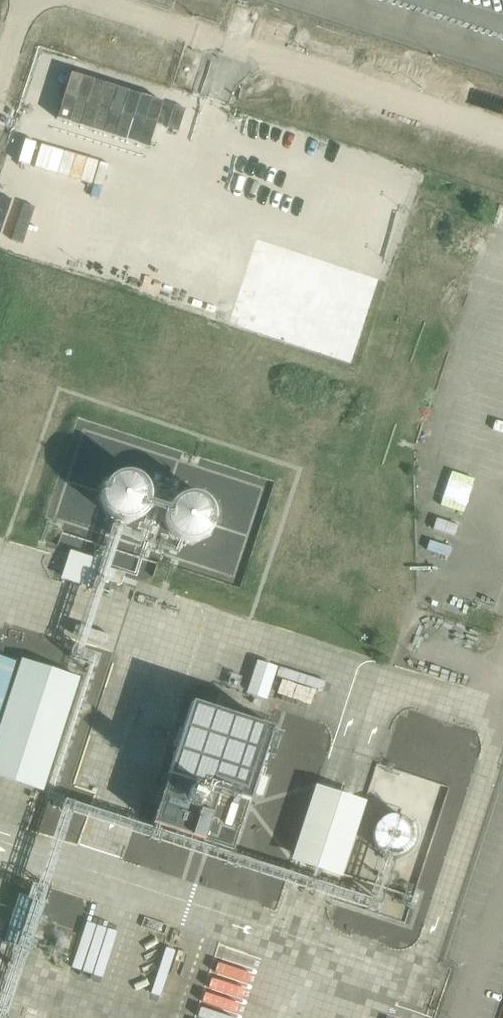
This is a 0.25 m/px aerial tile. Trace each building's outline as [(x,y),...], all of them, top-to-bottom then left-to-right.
[(502,36),(502,0),(391,0),(502,36)] [(15,662),(0,657),(0,706),(15,662)] [(0,723),(0,778),(41,792),(78,677),(20,658),(0,723)] [(258,659),(249,693),(269,698),(278,665),(258,659)] [(232,850),(272,730),(191,703),(151,823),(232,850)] [(318,781),(294,857),(345,874),(369,797),(318,781)] [(19,895),(3,942),(30,951),(45,904),(19,895)] [(194,991),(187,1017),(233,1017),(237,1003),(194,991)]
